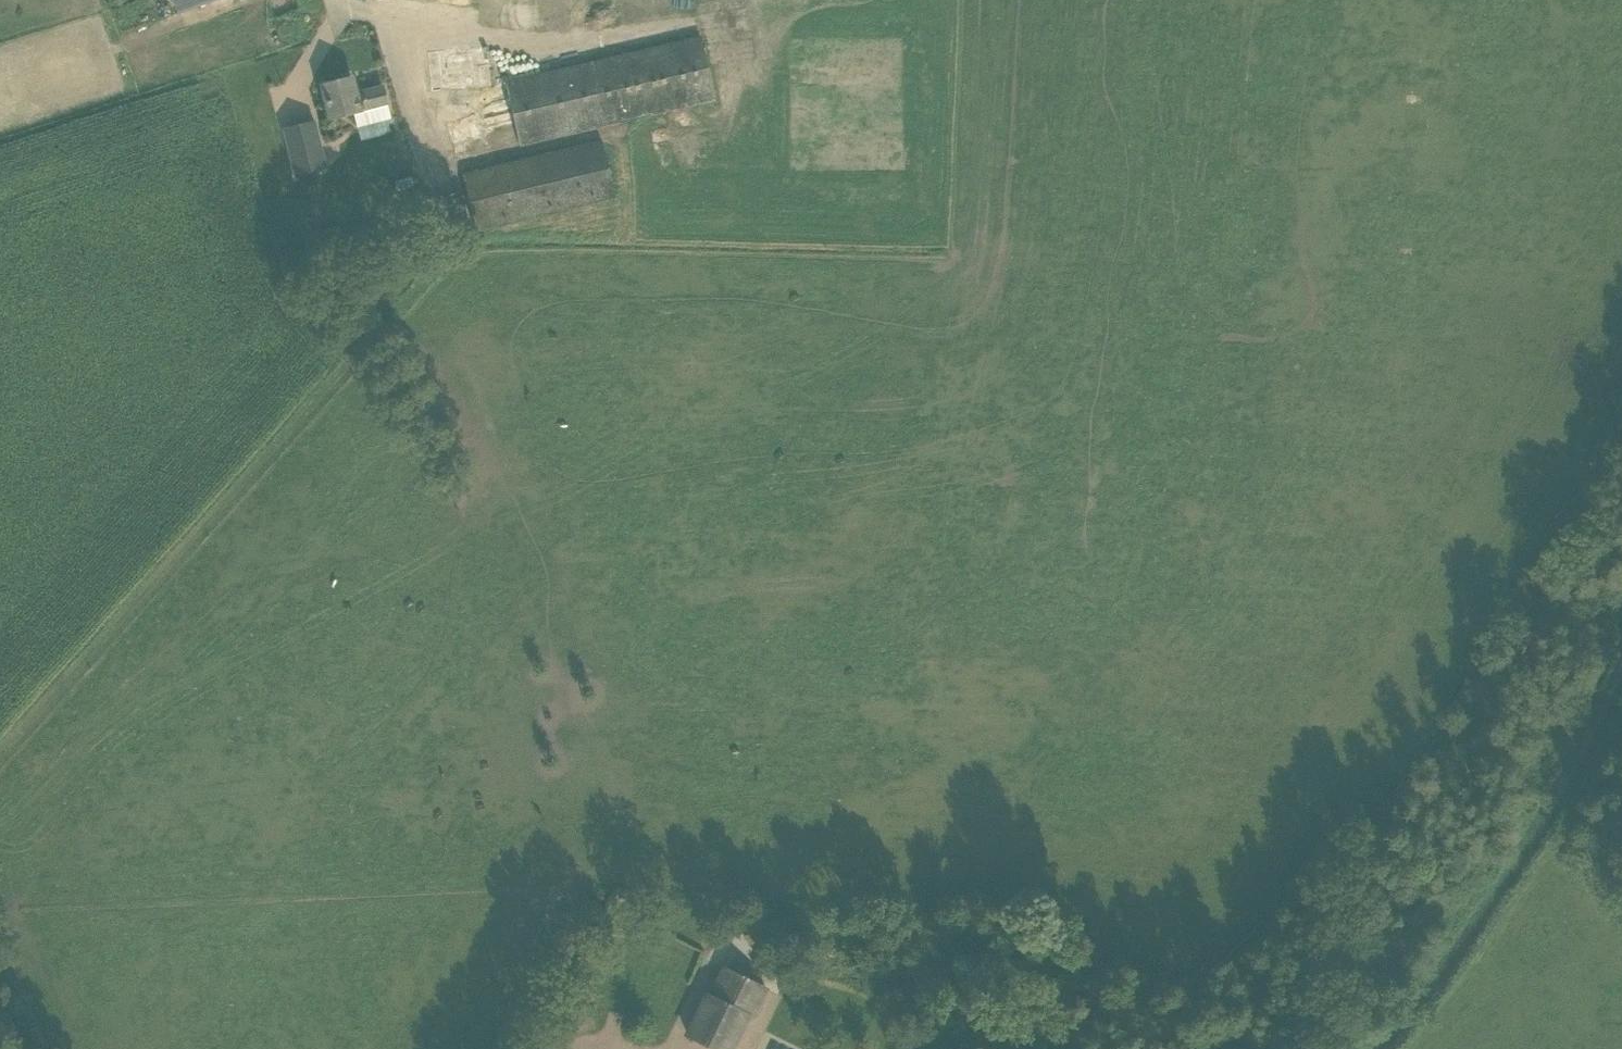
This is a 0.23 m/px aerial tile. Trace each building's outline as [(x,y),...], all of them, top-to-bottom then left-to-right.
[(179,12),(213,0),(174,0),(179,12)] [(544,29),(545,22),(546,6),(496,1),(494,25),(544,29)] [(602,125),(619,122),(714,100),(700,38),(471,90),(478,112),(442,124),(449,144),(483,132),(482,128),(514,121),(520,147),(603,127),(602,125)] [(486,45),(448,48),(427,51),(430,91),(489,85),(486,45)] [(323,85),(328,106),(331,118),(354,112),(357,128),(391,119),(383,86),(356,93),(352,78),(323,85)] [(284,129),(290,150),(288,150),(295,177),(328,168),(321,141),(319,142),(314,121),(284,129)] [(614,195),(612,186),(602,142),(463,173),(475,226),(614,195)] [(688,1035),(718,1048),(730,1048),(748,1011),(753,1014),(766,988),(740,976),(727,1001),(709,992),(688,1035)]
